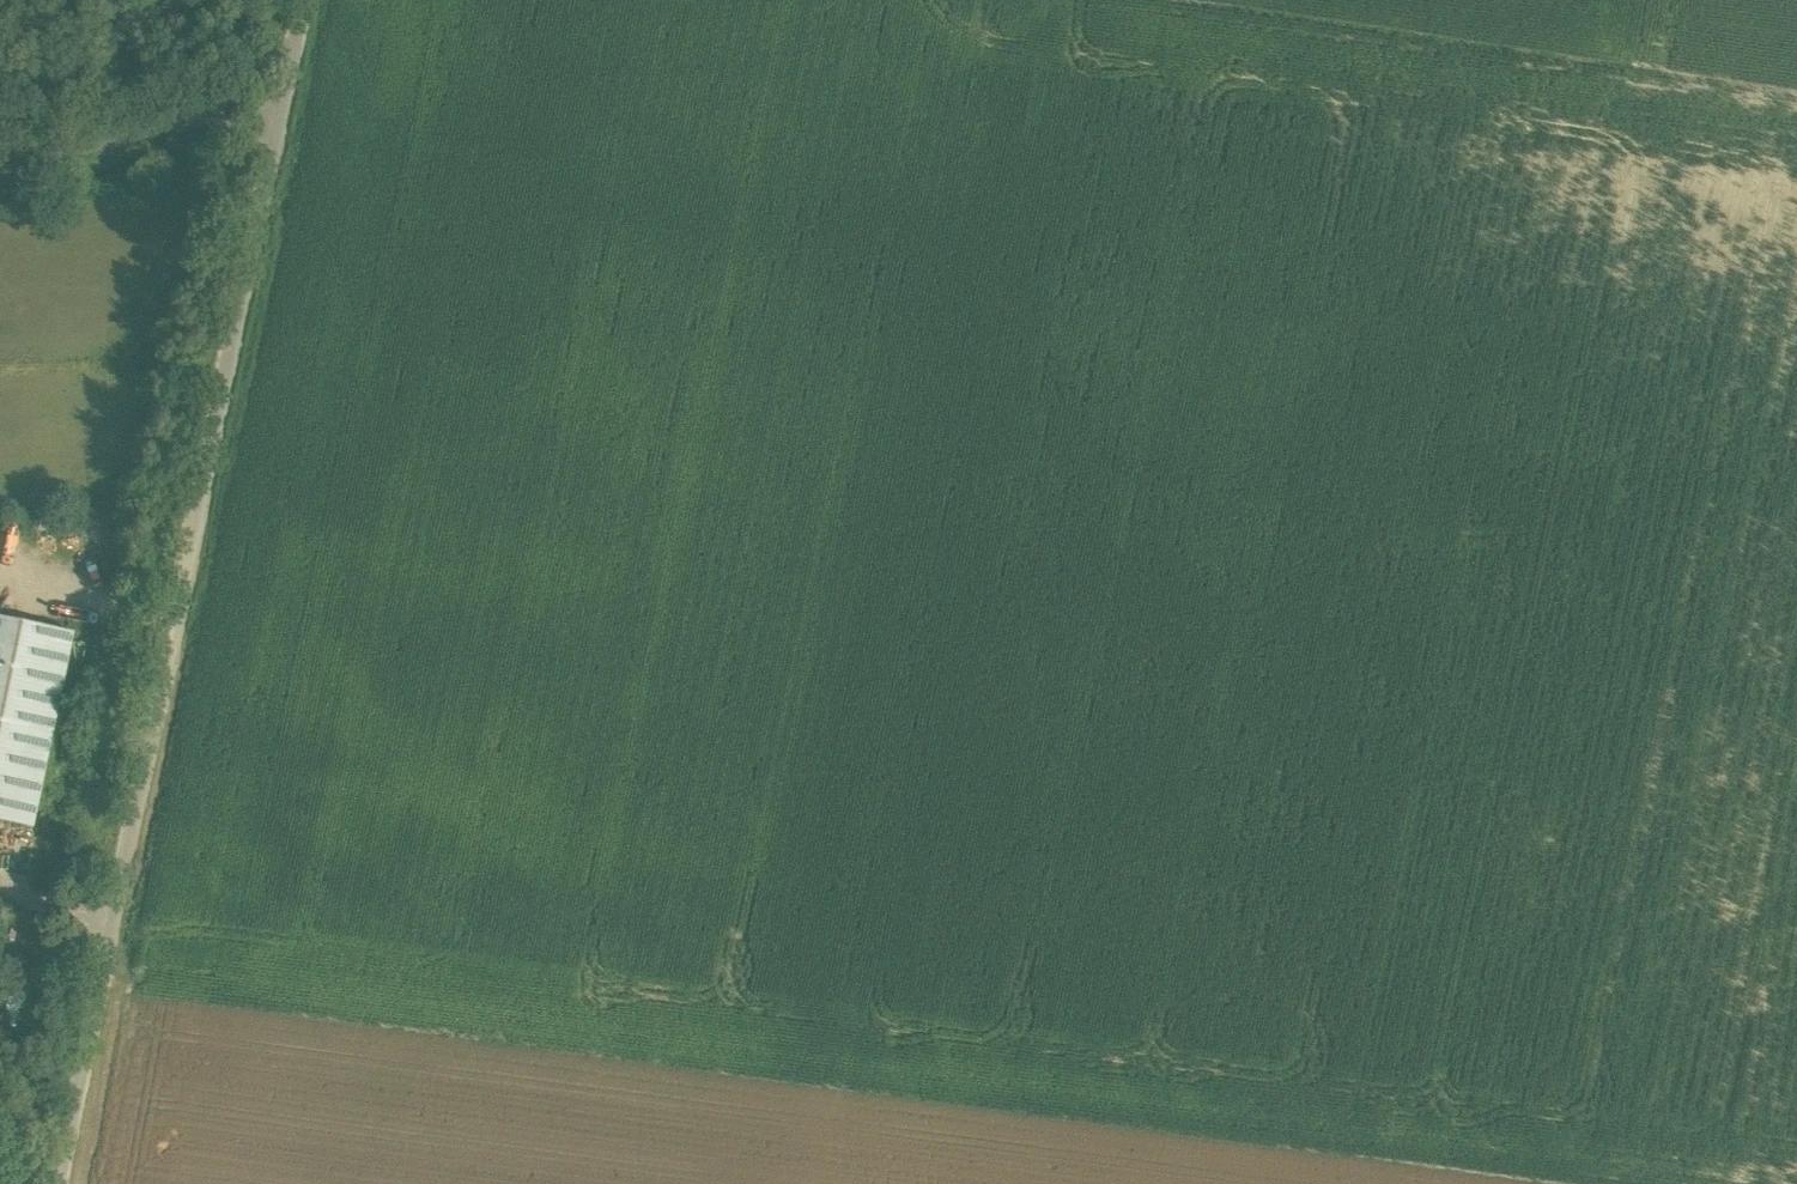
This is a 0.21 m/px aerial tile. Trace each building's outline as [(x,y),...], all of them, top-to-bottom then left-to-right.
[(0,618),(0,820),(34,828),(74,634),(0,618)]
